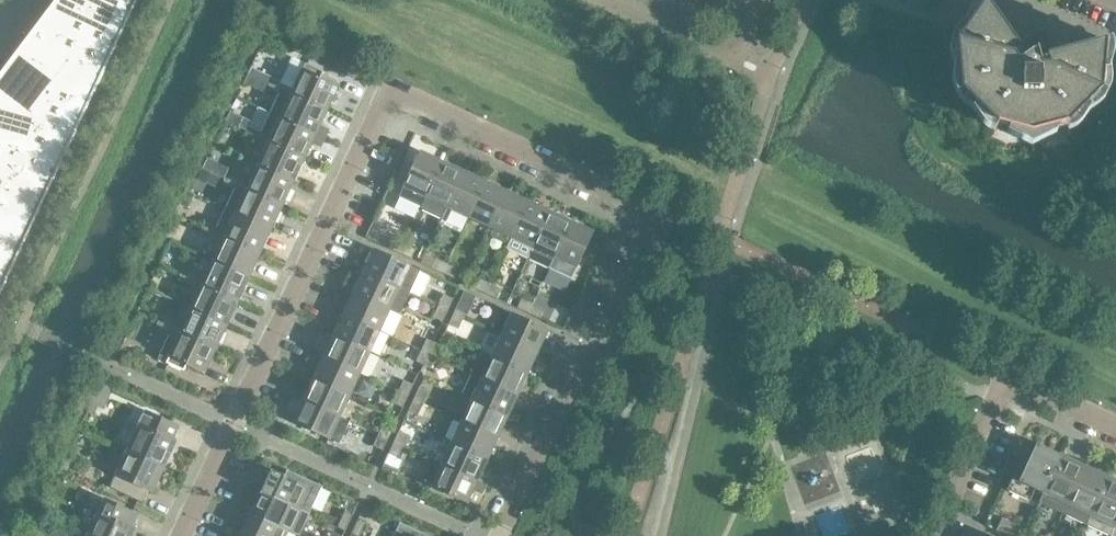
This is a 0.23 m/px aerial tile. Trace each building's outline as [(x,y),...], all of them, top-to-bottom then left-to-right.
[(0,79),(0,296),(138,0),(60,0),(0,79)] [(985,1),(974,17),(971,15),(959,26),(955,33),(953,40),(957,42),(959,61),(955,61),(954,78),(954,85),(958,93),(962,90),(976,104),(973,107),(982,120),(988,126),(994,128),(997,124),(1009,128),(1008,131),(1032,143),(1056,131),(1055,127),(1067,124),(1068,124),(1070,128),(1077,125),(1082,119),(1091,106),(1088,103),(1101,90),(1102,89),(1106,91),(1110,84),(1110,76),(1109,60),(1104,60),(1106,41),(1106,39),(1047,55),(1042,35),(1021,50),(986,0),(985,1)] [(306,63),(294,89),(292,93),(327,110),(339,85),(321,77),(324,71),(306,63)] [(265,81),(249,74),(245,82),(261,89),(265,81)] [(279,93),(283,84),(272,78),(267,88),(279,93)] [(320,126),(327,110),(292,93),(294,89),(283,84),(279,93),(280,94),(271,113),(316,134),(324,138),(328,130),(320,126)] [(230,113),(226,121),(242,128),(246,121),(230,113)] [(324,138),(316,134),(271,113),(262,132),(261,131),(256,141),(267,146),(269,141),(305,158),(313,141),(321,145),(324,138)] [(256,141),(261,131),(249,126),(245,135),(256,141)] [(294,182),(305,158),(269,141),(267,146),(258,165),(294,182)] [(422,207),(443,161),(421,151),(399,196),(422,207)] [(205,163),(202,169),(213,174),(219,163),(207,157),(205,163)] [(448,207),(464,171),(443,161),(422,207),(421,208),(443,218),(448,207)] [(283,205),(294,182),(258,165),(249,184),(239,179),(234,188),(235,189),(245,194),(247,189),(283,205)] [(469,217),(486,181),(464,171),(448,207),(469,217)] [(234,188),(239,179),(227,174),(223,183),(234,188)] [(491,227),(507,191),(486,181),(469,217),(491,227)] [(190,207),(196,194),(186,189),(180,202),(190,207)] [(272,229),(283,205),(247,189),(245,194),(235,189),(226,208),(272,229)] [(512,237),(529,201),(507,191),(491,227),(512,237)] [(534,247),(550,211),(529,201),(512,237),(534,247)] [(261,253),(272,229),(226,208),(217,227),(216,227),(212,236),(223,241),(225,236),(261,253)] [(555,257),(572,221),(550,211),(534,247),(528,258),(550,268),(555,257)] [(212,236),(216,227),(205,221),(201,231),(212,236)] [(594,231),(572,221),(555,257),(577,267),(594,231)] [(250,277),(261,253),(225,236),(223,241),(214,260),(250,277)] [(400,253),(405,244),(393,238),(389,248),(400,253)] [(416,249),(405,244),(400,253),(411,258),(416,249)] [(375,249),(364,271),(400,288),(410,292),(421,270),(375,249)] [(443,273),(447,264),(436,258),(432,268),(443,273)] [(239,301),(250,277),(214,260),(205,279),(194,274),(190,284),(201,289),(203,284),(239,301)] [(459,269),(447,264),(443,273),(454,278),(459,269)] [(190,284),(194,274),(183,269),(178,279),(190,284)] [(410,292),(400,288),(364,271),(354,292),(390,309),(400,314),(410,292)] [(486,293),(490,284),(479,278),(475,288),(486,293)] [(228,325),(239,301),(203,284),(201,289),(192,308),(228,325)] [(502,289),(490,284),(486,293),(497,298),(502,289)] [(465,291),(454,313),(464,317),(469,306),(471,307),(476,296),(465,291)] [(380,331),(390,309),(354,292),(344,314),(380,331)] [(448,310),(454,299),(444,294),(439,306),(448,310)] [(529,313),(533,304),(522,298),(517,308),(529,313)] [(545,309),(533,304),(529,313),(540,318),(545,309)] [(443,321),(448,310),(439,306),(433,317),(443,321)] [(216,349),(228,325),(192,308),(183,327),(172,322),(167,331),(170,333),(178,337),(181,332),(216,349)] [(492,330),(502,335),(538,352),(548,329),(503,308),(492,330)] [(459,329),(464,317),(454,313),(449,324),(459,329)] [(370,352),(380,331),(344,314),(334,335),(370,352)] [(167,331),(172,322),(161,317),(156,326),(167,331)] [(205,373),(216,349),(181,332),(178,337),(170,333),(158,359),(184,371),(187,365),(205,373)] [(360,374),(370,352),(334,335),(324,357),(360,374)] [(528,373),(538,352),(502,335),(492,357),(528,373)] [(431,354),(437,343),(427,339),(422,350),(431,354)] [(446,347),(440,344),(437,343),(431,354),(441,359),(446,347)] [(426,366),(431,354),(422,350),(417,361),(426,366)] [(435,370),(441,359),(431,354),(426,366),(435,370)] [(350,395),(360,374),(324,357),(314,378),(350,395)] [(518,395),(528,373),(492,357),(482,378),(518,395)] [(340,416),(350,395),(314,378),(304,400),(340,416)] [(508,416),(518,395),(482,378),(472,399),(508,416)] [(408,396),(414,384),(404,380),(399,391),(408,396)] [(429,392),(420,387),(414,398),(424,403),(429,392)] [(403,407),(408,396),(399,391),(394,403),(403,407)] [(419,414),(424,403),(414,398),(409,410),(419,414)] [(498,438),(508,416),(472,399),(462,421),(498,438)] [(330,439),(340,416),(304,400),(294,422),(330,439)] [(146,411),(128,449),(165,466),(176,441),(173,440),(179,426),(146,411)] [(488,459),(498,438),(462,421),(452,442),(488,459)] [(388,439),(394,427),(384,423),(378,435),(388,439)] [(400,430),(394,442),(404,446),(409,435),(400,430)] [(383,450),(388,439),(378,435),(373,446),(383,450)] [(399,457),(404,446),(394,442),(389,453),(399,457)] [(478,481),(488,459),(452,442),(442,464),(478,481)] [(1043,492),(1061,454),(1037,443),(1026,466),(1019,463),(1007,489),(1030,500),(1035,489),(1043,492)] [(153,491),(165,466),(128,449),(111,487),(143,503),(149,489),(153,491)] [(68,451),(60,467),(68,471),(76,454),(68,451)] [(1063,513),(1085,465),(1061,454),(1043,492),(1039,502),(1063,513)] [(402,461),(389,455),(384,465),(398,471),(402,461)] [(468,503),(478,481),(442,464),(432,459),(422,482),(468,503)] [(1087,524),(1109,476),(1085,465),(1063,513),(1087,524)] [(262,492),(309,514),(310,514),(323,486),(287,469),(285,475),(272,469),(262,492)] [(1115,523),(1115,480),(1109,476),(1087,524),(1110,535),(1115,523)] [(309,514),(262,492),(252,513),(288,530),(299,535),(309,514)] [(40,499),(34,512),(48,518),(54,506),(40,499)] [(88,535),(132,535),(135,529),(132,528),(138,514),(105,499),(88,535)] [(337,527),(345,531),(353,514),(345,511),(337,527)] [(288,530),(252,513),(242,535),(245,535),(285,535),(288,530)] [(352,533),(357,535),(360,535),(367,521),(359,517),(352,533)] [(1009,535),(1017,535),(1021,526),(1002,517),(996,530),(1009,535)] [(400,522),(394,535),(430,535),(400,522)]
